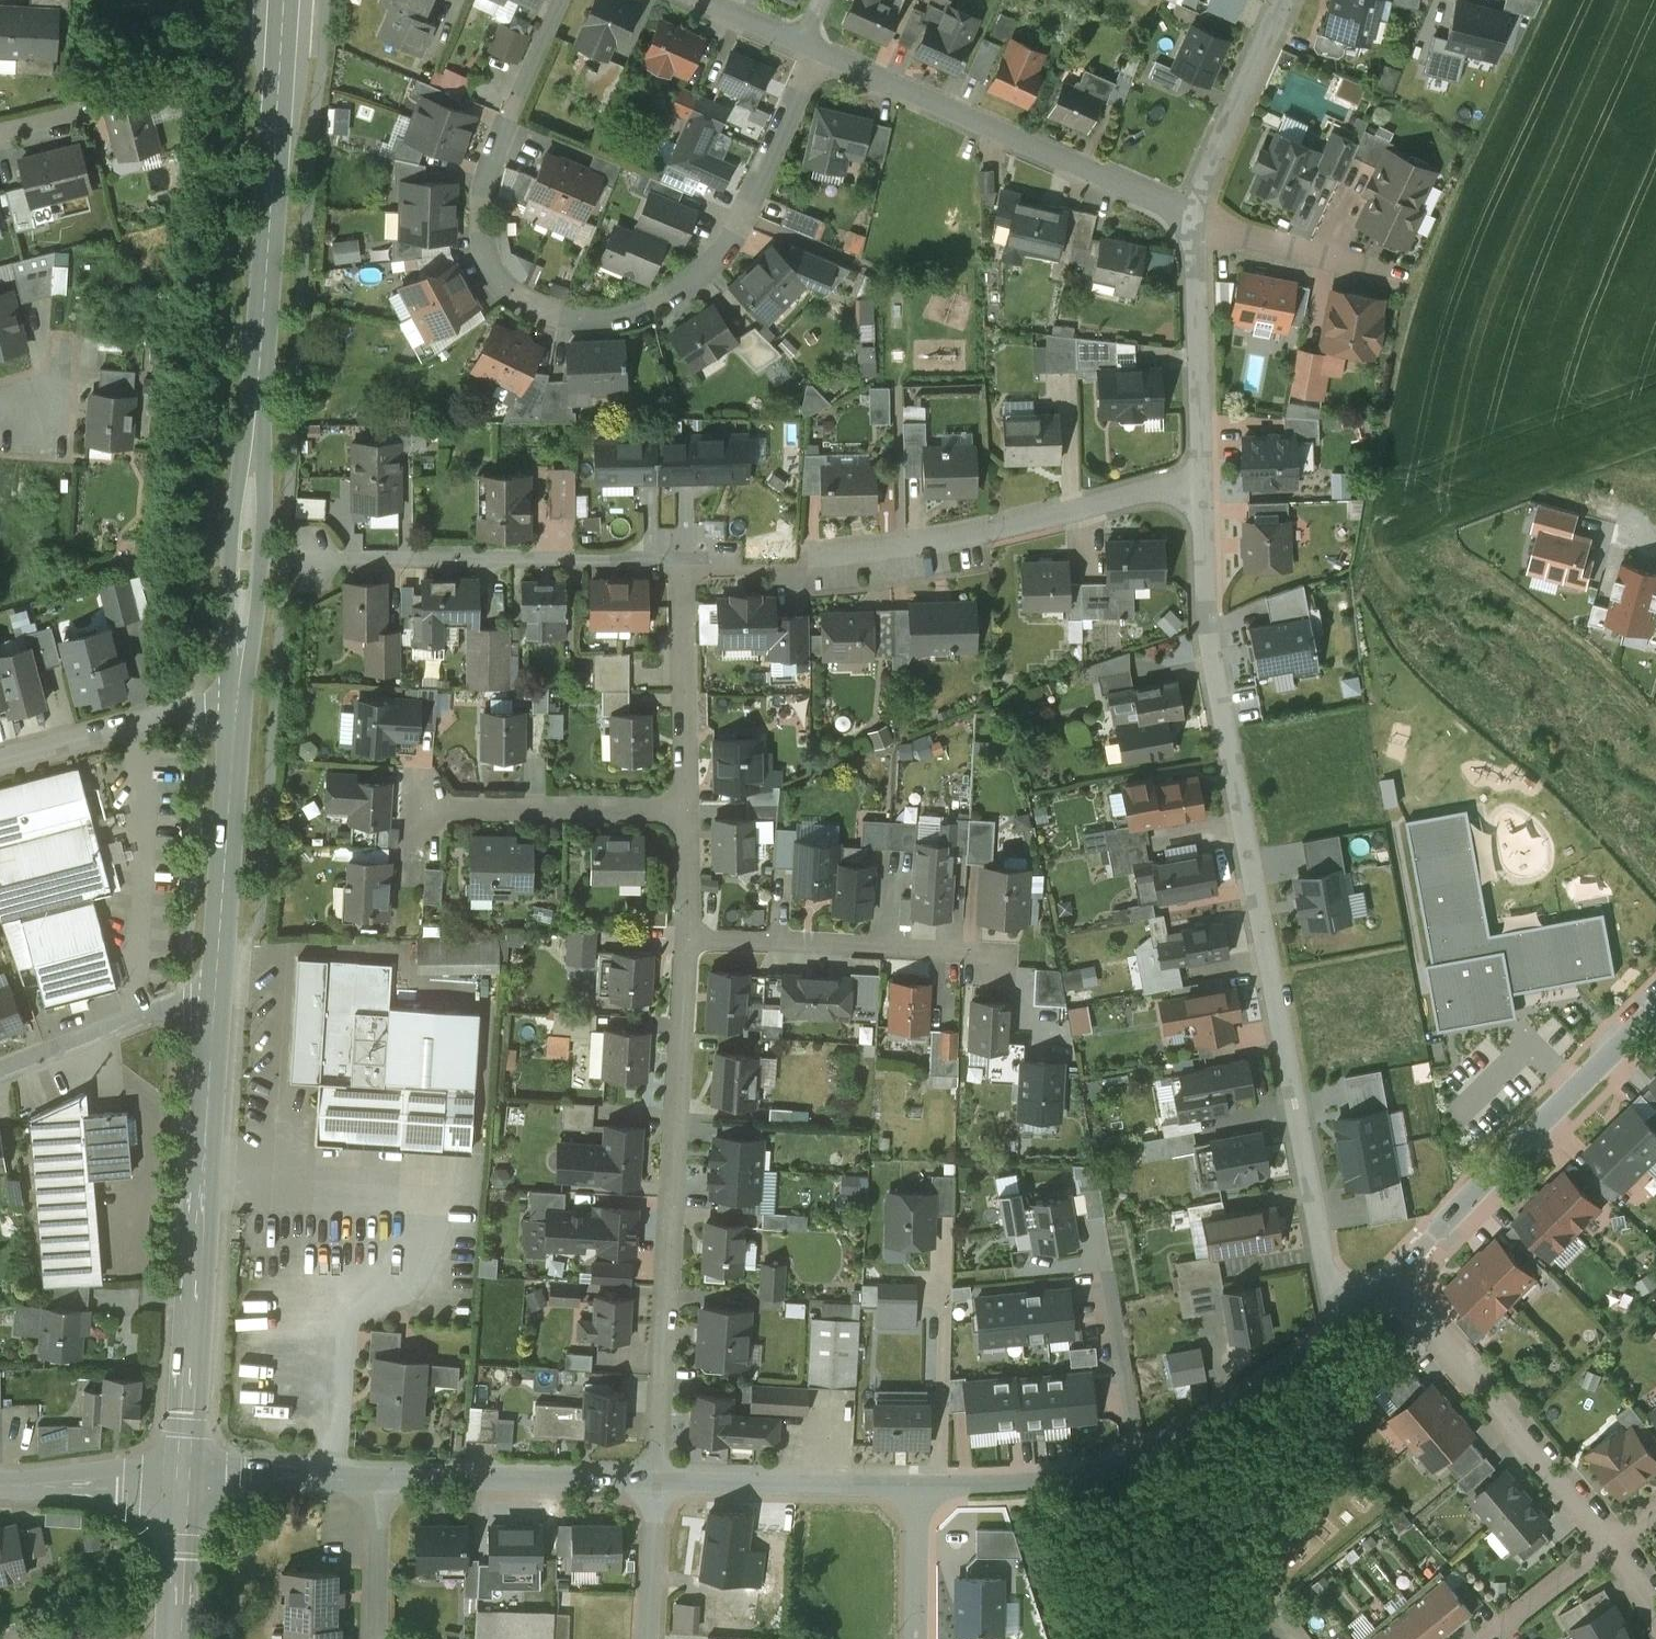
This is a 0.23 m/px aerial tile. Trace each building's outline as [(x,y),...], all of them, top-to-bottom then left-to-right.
[(30,9),(57,10),(56,11),(70,12),(70,0),(30,0),(30,9)] [(382,0),(393,5),(380,34),(420,52),(433,22),(422,17),(429,0),(382,0)] [(503,0),(500,0),(492,17),(502,21),(501,24),(507,26),(518,0),(503,0)] [(507,26),(504,33),(526,42),(533,24),(529,22),(539,0),(518,0),(507,26)] [(616,0),(595,0),(584,24),(585,25),(576,45),(604,58),(607,59),(608,58),(616,39),(624,42),(638,10),(616,0)] [(843,23),(885,42),(901,7),(900,7),(904,0),(854,0),(843,23)] [(1204,7),(1233,20),(1242,0),(1208,0),(1204,7)] [(1328,20),(1324,19),(1321,21),(1319,29),(1317,30),(1313,45),(1316,51),(1337,56),(1343,53),(1345,46),(1347,44),(1350,45),(1351,39),(1367,43),(1368,42),(1363,41),(1373,0),(1333,0),(1328,20)] [(1383,2),(1417,9),(1419,0),(1383,0),(1383,2)] [(1503,8),(1533,15),(1540,0),(1505,0),(1503,8)] [(1178,2),(1173,14),(1192,22),(1197,10),(1178,2)] [(1507,14),(1455,2),(1445,45),(1466,50),(1466,49),(1494,56),(1494,58),(1496,58),(1507,14)] [(946,7),(945,10),(930,3),(925,12),(922,21),(923,21),(928,24),(914,54),(956,73),(971,41),(969,40),(979,20),(947,5),(946,7)] [(0,7),(0,54),(27,55),(26,70),(53,72),(56,11),(57,10),(30,9),(0,7)] [(914,7),(898,42),(911,48),(923,21),(922,21),(925,12),(914,7)] [(693,36),(662,22),(662,21),(661,21),(645,58),(646,58),(647,56),(670,67),(669,69),(687,77),(704,40),(693,35),(693,36)] [(526,42),(504,33),(507,26),(501,24),(490,49),(517,61),(526,42)] [(1229,42),(1190,25),(1190,26),(1192,27),(1174,68),(1171,67),(1171,68),(1183,74),(1210,86),(1210,85),(1208,84),(1227,42),(1229,43),(1229,42)] [(984,39),(968,74),(984,82),(1000,46),(984,39)] [(1043,53),(1013,40),(1005,59),(1003,58),(990,88),(1027,104),(1040,75),(1034,72),(1043,53)] [(769,69),(731,52),(718,83),(744,95),(741,101),(753,106),(753,104),(769,69)] [(0,54),(0,69),(26,70),(27,55),(0,54)] [(604,58),(597,72),(587,67),(577,89),(610,103),(626,66),(608,58),(607,59),(604,58)] [(1171,68),(1156,62),(1149,77),(1176,89),(1183,74),(1171,68)] [(438,87),(446,91),(461,97),(467,78),(446,69),(438,87)] [(1115,82),(1085,69),(1076,88),(1102,99),(1101,100),(1106,102),(1115,82)] [(1115,82),(1106,102),(1121,109),(1133,76),(1120,70),(1115,82)] [(1365,84),(1343,75),(1335,92),(1358,102),(1365,84)] [(173,77),(142,84),(146,97),(147,97),(149,104),(172,99),(173,77)] [(438,87),(418,79),(412,94),(422,98),(422,97),(441,104),(446,91),(438,87)] [(1076,88),(1063,82),(1048,114),(1087,131),(1101,100),(1102,99),(1076,88)] [(697,95),(680,88),(672,108),(671,109),(688,117),(697,95)] [(728,109),(697,95),(688,117),(716,129),(718,130),(728,109)] [(146,97),(105,107),(119,160),(160,149),(149,104),(147,97),(146,97)] [(441,104),(422,97),(422,98),(414,118),(468,138),(475,117),(462,111),(441,104)] [(753,106),(741,101),(739,106),(741,111),(744,113),(741,121),(743,126),(760,133),(769,111),(753,104),(753,106)] [(672,108),(659,102),(647,129),(656,133),(676,142),(688,117),(671,109),(672,108)] [(854,118),(819,110),(806,164),(834,171),(839,151),(846,153),(854,118)] [(667,163),(722,187),(733,165),(706,153),(716,129),(688,117),(676,142),(667,163)] [(468,138),(414,118),(407,139),(406,139),(426,147),(446,154),(460,158),(468,138)] [(891,126),(854,118),(846,153),(862,157),(862,155),(883,160),(891,126)] [(1393,143),(1365,130),(1361,136),(1358,143),(1352,156),(1378,168),(1387,149),(1390,151),(1393,143)] [(1332,132),(1322,154),(1316,168),(1341,179),(1352,156),(1358,143),(1353,141),(1332,132)] [(647,154),(667,163),(676,142),(656,133),(647,154)] [(1322,154),(1278,134),(1270,152),(1266,150),(1259,153),(1255,163),(1257,170),(1261,172),(1253,190),(1292,207),(1301,186),(1309,184),(1316,168),(1322,154)] [(1361,136),(1356,134),(1353,141),(1358,143),(1361,136)] [(426,147),(406,139),(407,139),(397,135),(389,157),(396,158),(419,163),(426,147)] [(79,145),(21,160),(27,185),(32,204),(32,205),(90,189),(79,145)] [(1390,151),(1387,149),(1378,168),(1373,179),(1371,179),(1365,191),(1372,195),(1366,207),(1367,208),(1359,225),(1404,246),(1405,244),(1409,242),(1416,230),(1414,225),(1421,209),(1416,207),(1423,193),(1427,191),(1433,178),(1432,174),(1433,171),(1390,151)] [(575,165),(547,153),(537,177),(528,197),(531,198),(556,209),(575,165)] [(622,164),(595,153),(588,170),(602,176),(600,181),(613,187),(622,164)] [(419,163),(396,158),(395,182),(403,183),(403,182),(426,182),(426,165),(419,163)] [(575,165),(556,209),(583,220),(600,181),(602,176),(588,170),(575,165)] [(537,177),(521,170),(514,187),(512,200),(528,206),(531,198),(528,197),(537,177)] [(993,191),(992,171),(980,172),(980,192),(993,191)] [(683,190),(650,176),(644,191),(650,194),(651,193),(678,204),(683,190)] [(426,182),(403,182),(403,183),(403,210),(455,212),(456,184),(448,183),(426,182)] [(27,185),(6,190),(16,231),(38,226),(32,205),(32,204),(27,185)] [(993,191),(980,192),(980,202),(993,205),(996,191),(993,191)] [(1018,195),(1002,191),(995,218),(1011,222),(1015,201),(1017,201),(1018,195)] [(633,234),(615,226),(601,260),(649,280),(666,238),(678,243),(684,230),(687,232),(696,212),(678,204),(651,193),(650,194),(633,234)] [(1080,210),(1058,205),(1057,210),(1017,201),(1015,201),(1011,222),(1006,243),(1003,256),(1018,260),(1022,245),(1056,253),(1070,256),(1072,245),(1080,210)] [(821,219),(788,206),(780,224),(813,238),(814,236),(810,235),(817,219),(820,221),(821,219)] [(455,212),(403,210),(402,238),(402,239),(424,240),(447,240),(454,239),(455,212)] [(1096,214),(1080,210),(1072,245),(1088,248),(1091,238),(1096,214)] [(1011,222),(995,218),(991,235),(995,240),(1006,243),(1011,222)] [(859,251),(864,235),(848,230),(843,246),(859,251)] [(424,240),(402,239),(402,238),(394,238),(393,261),(418,257),(424,257),(424,240)] [(1093,273),(1100,240),(1091,238),(1088,248),(1072,245),(1070,256),(1069,259),(1085,263),(1084,271),(1093,273)] [(1144,248),(1101,238),(1100,240),(1093,273),(1092,274),(1116,280),(1115,286),(1134,290),(1133,293),(1134,294),(1141,265),(1144,248)] [(333,243),(337,263),(356,260),(352,239),(333,243)] [(424,240),(424,257),(450,253),(447,240),(424,240)] [(833,260),(794,244),(788,258),(784,262),(804,282),(812,274),(818,276),(833,260)] [(1168,253),(1144,248),(1141,265),(1164,270),(1168,253)] [(771,249),(735,286),(767,319),(804,282),(784,262),(771,249)] [(56,251),(12,262),(15,275),(54,265),(56,251)] [(418,257),(421,271),(437,275),(456,265),(450,253),(424,257),(418,257)] [(1069,259),(1070,256),(1056,253),(1050,278),(1064,281),(1069,259)] [(511,275),(536,282),(541,262),(516,256),(511,275)] [(833,260),(818,276),(835,283),(850,267),(833,260)] [(54,265),(15,275),(22,302),(53,294),(54,265)] [(437,275),(421,271),(418,280),(402,288),(416,313),(467,285),(456,265),(437,275)] [(1294,284),(1240,274),(1235,297),(1240,297),(1235,320),(1255,323),(1253,334),(1269,337),(1271,326),(1285,329),(1287,323),(1294,284)] [(1309,287),(1294,284),(1287,323),(1302,326),(1309,287)] [(467,285),(416,313),(429,338),(445,330),(454,332),(459,316),(478,305),(467,285)] [(11,290),(0,293),(0,350),(24,343),(11,290)] [(1363,295),(1351,293),(1349,294),(1333,291),(1323,347),(1346,352),(1350,357),(1364,359),(1369,356),(1370,356),(1372,348),(1376,349),(1382,319),(1377,318),(1380,300),(1364,297),(1363,295)] [(859,373),(876,373),(874,298),(858,298),(859,373)] [(429,338),(416,313),(399,321),(421,361),(484,316),(478,305),(459,316),(454,332),(445,330),(429,338)] [(715,308),(672,337),(693,369),(696,368),(693,364),(706,356),(713,357),(730,345),(736,341),(734,338),(715,308)] [(754,324),(734,338),(736,341),(730,345),(757,373),(784,354),(754,324)] [(512,332),(496,325),(474,370),(493,379),(498,377),(519,386),(517,391),(519,392),(530,368),(541,346),(531,342),(528,332),(521,329),(512,332)] [(1077,337),(1047,334),(1047,372),(1077,371),(1077,337)] [(123,338),(99,337),(98,349),(122,351),(123,338)] [(1117,341),(1085,338),(1084,360),(1117,359),(1117,341)] [(622,342),(569,345),(571,379),(571,391),(620,388),(619,366),(625,366),(624,359),(623,359),(622,342)] [(1329,356),(1297,350),(1291,382),(1323,388),(1329,356)] [(1117,359),(1084,360),(1084,371),(1099,371),(1117,370),(1117,359)] [(99,394),(134,396),(135,369),(101,367),(99,394)] [(530,368),(519,392),(517,391),(510,404),(503,420),(503,421),(540,421),(548,380),(550,373),(536,371),(530,368)] [(1117,370),(1099,371),(1100,417),(1125,416),(1125,414),(1160,412),(1159,369),(1117,370)] [(519,386),(498,377),(493,379),(485,392),(510,404),(517,391),(519,386)] [(571,379),(548,380),(540,421),(569,420),(568,391),(571,391),(571,379)] [(1323,388),(1291,382),(1289,393),(1321,399),(1323,388)] [(828,403),(811,386),(806,389),(802,409),(806,414),(828,403)] [(869,412),(889,412),(888,387),(869,388),(869,412)] [(99,394),(92,393),(88,443),(130,446),(134,396),(99,394)] [(1285,415),(1318,417),(1320,408),(1288,402),(1285,415)] [(904,420),(925,420),(925,408),(904,407),(904,420)] [(1059,415),(1003,416),(1004,462),(1060,461),(1059,415)] [(1285,415),(1283,415),(1284,437),(1294,437),(1294,444),(1319,443),(1318,417),(1285,415)] [(926,448),(925,421),(903,422),(904,474),(925,474),(924,448),(926,448)] [(413,451),(413,423),(388,423),(388,436),(399,436),(399,442),(400,442),(400,451),(413,451)] [(692,440),(693,480),(747,479),(746,435),(693,436),(692,440)] [(1275,435),(1262,435),(1259,438),(1243,439),(1244,455),(1241,455),(1241,469),(1244,469),(1245,485),(1259,485),(1263,489),(1274,488),(1277,484),(1295,484),(1295,476),(1299,472),(1298,457),(1294,453),(1294,444),(1294,437),(1284,437),(1278,437),(1275,435)] [(693,480),(692,440),(659,440),(658,440),(657,440),(657,441),(656,441),(657,480),(657,481),(658,481),(693,480)] [(657,480),(656,441),(597,442),(598,481),(657,480)] [(354,477),(400,477),(400,451),(400,442),(399,442),(354,442),(354,477)] [(972,450),(947,451),(947,448),(926,448),(924,448),(925,474),(925,494),(975,492),(974,447),(972,447),(972,450)] [(826,453),(805,454),(802,493),(826,492),(825,468),(826,468),(826,453)] [(826,468),(825,468),(826,492),(826,510),(874,509),(873,467),(826,468)] [(530,475),(488,474),(488,516),(479,516),(479,537),(529,537),(530,475)] [(479,516),(488,516),(488,474),(479,474),(479,516)] [(400,477),(354,477),(354,510),(400,510),(400,477)] [(575,478),(549,478),(549,518),(575,517),(575,478)] [(326,515),(326,495),(298,495),(298,515),(326,515)] [(880,496),(883,529),(895,528),(892,495),(880,496)] [(1287,501),(1248,502),(1249,522),(1286,521),(1287,522),(1288,522),(1287,501)] [(1535,530),(1542,532),(1544,526),(1572,534),(1577,515),(1542,505),(1535,530)] [(1249,522),(1246,522),(1246,536),(1244,539),(1245,553),(1247,555),(1247,569),(1288,568),(1288,565),(1291,562),(1290,546),(1287,543),(1287,522),(1286,521),(1249,522)] [(1544,526),(1542,532),(1532,568),(1586,583),(1593,561),(1585,559),(1591,539),(1572,534),(1544,526)] [(1162,543),(1131,543),(1131,542),(1107,542),(1108,583),(1109,618),(1120,618),(1120,622),(1123,622),(1123,617),(1132,616),(1132,584),(1163,583),(1162,543)] [(1629,628),(1645,567),(1623,561),(1618,577),(1617,577),(1612,594),(1614,594),(1610,606),(1606,621),(1607,622),(1629,628)] [(1069,584),(1068,564),(1021,565),(1022,608),(1023,608),(1023,606),(1068,605),(1070,604),(1069,584)] [(1645,567),(1629,628),(1652,634),(1655,622),(1655,570),(1645,567)] [(127,579),(102,585),(111,623),(137,617),(127,579)] [(565,581),(521,581),(521,615),(521,616),(527,616),(527,638),(528,638),(565,638),(565,616),(565,581)] [(619,581),(592,581),(592,627),(619,627),(619,581)] [(646,581),(619,581),(619,627),(646,627),(646,581)] [(478,582),(423,582),(423,598),(413,598),(413,654),(441,655),(442,625),(442,617),(478,617),(478,582)] [(385,583),(346,583),(346,634),(366,634),(366,651),(376,651),(385,652),(385,632),(385,583)] [(1108,583),(1082,584),(1082,619),(1109,618),(1108,583)] [(1082,619),(1082,584),(1069,584),(1070,604),(1068,605),(1068,619),(1082,619)] [(1303,584),(1266,597),(1270,623),(1309,616),(1303,584)] [(795,656),(794,616),(774,617),(773,599),(759,599),(759,595),(733,596),(733,600),(719,600),(720,642),(757,642),(758,649),(771,648),(771,656),(795,656)] [(973,602),(910,603),(911,606),(911,608),(911,646),(949,645),(949,653),(949,654),(952,654),(952,650),(974,649),(973,602)] [(1607,622),(1606,621),(1610,606),(1595,602),(1589,622),(1606,626),(1607,622)] [(892,608),(876,609),(877,635),(892,635),(892,608)] [(911,646),(911,608),(892,608),(892,635),(892,647),(911,646)] [(847,615),(843,612),(828,612),(825,615),(823,615),(824,656),(871,655),(871,614),(847,615)] [(521,615),(510,615),(510,628),(510,645),(528,645),(528,638),(527,638),(527,616),(521,616),(521,615)] [(809,655),(809,616),(794,616),(795,656),(809,655)] [(1270,623),(1248,627),(1251,643),(1246,644),(1249,660),(1254,659),(1257,675),(1291,669),(1292,673),(1318,668),(1317,664),(1318,664),(1315,648),(1320,647),(1317,631),(1312,632),(1309,616),(1270,623)] [(51,626),(38,630),(46,662),(60,658),(51,626)] [(478,629),(467,629),(468,688),(510,688),(510,645),(510,628),(478,629)] [(38,630),(23,634),(27,648),(29,647),(33,665),(46,662),(38,630)] [(96,631),(77,636),(78,643),(64,647),(77,698),(95,694),(96,700),(111,696),(110,693),(123,689),(119,673),(125,671),(122,658),(116,660),(109,635),(98,638),(96,631)] [(400,633),(385,632),(385,652),(376,651),(376,672),(401,672),(400,633)] [(949,653),(949,645),(911,646),(892,647),(893,668),(905,668),(913,654),(949,653)] [(8,702),(10,707),(42,698),(33,665),(29,647),(27,648),(0,655),(0,671),(8,702)] [(376,672),(376,651),(366,651),(366,672),(376,672)] [(629,653),(602,653),(603,672),(594,672),(594,689),(602,690),(629,690),(629,653)] [(594,672),(603,672),(602,653),(594,653),(594,672)] [(1099,680),(1098,677),(1130,671),(1129,653),(1087,667),(1087,682),(1099,680)] [(795,669),(795,656),(771,656),(771,669),(795,669)] [(8,702),(0,671),(0,705),(8,702)] [(1130,671),(1098,677),(1099,680),(1101,695),(1107,694),(1107,693),(1133,688),(1130,671)] [(1133,690),(1132,690),(1135,707),(1139,725),(1166,720),(1184,717),(1177,681),(1133,690)] [(418,701),(419,701),(418,729),(435,730),(438,687),(419,687),(418,701)] [(549,689),(533,688),(533,713),(548,713),(549,689)] [(1133,688),(1107,693),(1107,694),(1110,711),(1114,711),(1135,707),(1132,690),(1133,690),(1133,688)] [(629,690),(602,690),(602,716),(612,715),(612,714),(629,714),(629,690)] [(376,702),(358,701),(357,707),(356,730),(359,730),(358,747),(355,747),(354,749),(393,752),(394,736),(417,738),(418,729),(419,701),(418,701),(376,698),(376,702)] [(359,730),(356,730),(357,707),(341,705),(337,745),(355,747),(358,747),(359,730)] [(1139,725),(1135,707),(1114,711),(1123,762),(1148,758),(1150,759),(1159,757),(1160,755),(1172,753),(1166,720),(1139,725)] [(523,711),(485,711),(484,758),(523,758),(523,711)] [(629,714),(612,714),(612,715),(613,745),(614,745),(614,760),(613,760),(613,761),(650,761),(649,714),(629,714)] [(394,736),(393,752),(416,753),(417,738),(394,736)] [(759,786),(758,739),(714,740),(714,760),(719,760),(719,787),(718,787),(718,789),(747,788),(759,788),(759,786)] [(0,787),(0,915),(1,921),(18,969),(34,965),(45,1007),(117,988),(93,897),(112,892),(93,820),(85,790),(91,788),(89,781),(83,783),(79,767),(0,787)] [(390,783),(357,780),(357,776),(329,774),(327,808),(328,808),(329,800),(353,802),(352,810),(352,824),(388,826),(389,799),(388,799),(389,784),(390,784),(390,783)] [(1395,777),(1382,780),(1386,806),(1400,803),(1395,777)] [(1195,778),(1150,786),(1149,781),(1123,786),(1130,826),(1155,821),(1156,823),(1202,815),(1195,778)] [(779,786),(759,786),(759,788),(747,788),(748,803),(778,803),(779,786)] [(329,800),(328,808),(352,810),(353,802),(329,800)] [(778,803),(748,803),(748,818),(754,818),(754,820),(776,820),(778,803)] [(1439,1030),(1507,1017),(1503,994),(1514,992),(1579,980),(1616,973),(1605,912),(1492,933),(1470,815),(1426,824),(1425,816),(1407,820),(1433,962),(1427,963),(1439,1028),(1439,1030)] [(969,817),(948,816),(947,822),(958,822),(956,853),(967,854),(969,819),(969,817)] [(748,818),(715,819),(715,821),(717,821),(717,838),(715,838),(716,867),(755,867),(755,865),(754,820),(754,818),(748,818)] [(994,820),(969,819),(967,854),(966,862),(992,864),(994,820)] [(890,822),(862,820),(861,847),(867,847),(867,848),(888,849),(890,822)] [(947,822),(940,821),(938,844),(938,852),(951,853),(956,853),(958,822),(947,822)] [(796,841),(798,841),(839,844),(839,824),(797,822),(797,829),(796,841)] [(919,824),(890,822),(888,849),(916,851),(917,843),(918,843),(919,824)] [(797,829),(776,828),(773,867),(796,868),(798,841),(796,841),(797,829)] [(1144,830),(1119,834),(1121,847),(1144,843),(1148,842),(1146,829),(1144,830)] [(377,833),(351,832),(350,846),(377,846),(377,833)] [(1302,840),(1308,877),(1340,871),(1341,872),(1348,871),(1341,834),(1302,840)] [(507,837),(471,836),(471,883),(490,883),(490,895),(515,895),(515,885),(531,886),(531,888),(533,888),(533,844),(507,844),(507,837)] [(643,838),(592,837),(592,877),(643,878),(643,838)] [(839,844),(798,841),(796,868),(795,890),(835,892),(836,864),(865,866),(867,848),(861,847),(838,845),(839,844)] [(918,843),(917,843),(916,851),(913,897),(912,916),(949,919),(952,873),(949,873),(951,853),(938,852),(938,844),(918,843)] [(1121,847),(1117,848),(1119,861),(1121,868),(1133,866),(1132,864),(1147,861),(1144,843),(1121,847)] [(1117,848),(1109,849),(1111,863),(1119,861),(1117,848)] [(1153,863),(1152,864),(1157,891),(1159,902),(1216,892),(1209,853),(1153,863)] [(389,861),(350,859),(348,882),(346,882),(345,885),(350,886),(348,914),(347,914),(347,916),(386,918),(387,902),(389,902),(390,884),(388,883),(389,861)] [(1147,861),(1132,864),(1133,866),(1138,895),(1139,895),(1157,891),(1152,864),(1153,863),(1153,860),(1147,861)] [(865,866),(836,864),(835,892),(834,912),(871,914),(873,866),(865,866)] [(443,869),(426,867),(424,902),(441,904),(443,869)] [(1027,871),(984,868),(981,921),(1024,923),(1026,896),(1027,871)] [(1348,871),(1341,872),(1349,917),(1369,913),(1365,889),(1356,891),(1352,870),(1348,871)] [(1308,877),(1297,879),(1300,895),(1297,896),(1300,912),(1303,911),(1306,928),(1349,920),(1349,917),(1341,872),(1340,871),(1308,877)] [(1157,891),(1139,895),(1141,904),(1152,902),(1153,903),(1159,902),(1157,891)] [(912,923),(912,916),(913,897),(900,896),(899,923),(912,923)] [(1026,896),(1024,923),(1037,924),(1039,897),(1026,896)] [(1141,904),(1128,906),(1130,920),(1155,916),(1153,903),(1152,902),(1141,904)] [(668,909),(640,908),(640,925),(667,926),(668,909)] [(1222,923),(1183,930),(1185,940),(1189,962),(1228,955),(1222,923)] [(595,932),(571,931),(569,963),(593,965),(595,932)] [(417,971),(499,971),(499,937),(417,937),(417,971)] [(1185,940),(1159,945),(1161,960),(1162,967),(1176,964),(1189,962),(1185,940)] [(652,954),(614,951),(614,952),(613,974),(598,973),(597,997),(611,998),(611,999),(629,1000),(629,1005),(647,1006),(647,1001),(649,1002),(652,954)] [(614,952),(599,951),(598,973),(613,974),(614,952)] [(392,964),(300,958),(292,1078),(319,1080),(384,1085),(390,1006),(392,964)] [(1176,964),(1162,967),(1161,960),(1143,963),(1148,989),(1180,982),(1176,964)] [(1063,968),(1064,986),(1098,984),(1096,965),(1063,968)] [(1060,970),(1035,968),(1033,1004),(1051,1005),(1050,1006),(1060,1006),(1066,1006),(1060,970)] [(748,973),(712,971),(708,1024),(743,1027),(743,1029),(746,1029),(747,1027),(762,1028),(761,1037),(782,1039),(783,1021),(764,1020),(765,1003),(763,1003),(746,1002),(748,975),(748,973)] [(851,979),(765,974),(763,1003),(765,1003),(764,1020),(783,1021),(783,1014),(849,1018),(851,979)] [(1197,982),(1169,988),(1172,998),(1199,993),(1197,982)] [(929,985),(892,983),(890,1027),(906,1028),(906,1037),(925,1037),(925,1029),(927,1029),(929,985)] [(5,1031),(6,1031),(24,1024),(10,985),(0,989),(0,1033),(5,1031)] [(1172,998),(1164,1000),(1161,1005),(1165,1026),(1170,1030),(1182,1028),(1183,1034),(1195,1032),(1197,1042),(1210,1039),(1232,1035),(1229,1019),(1239,1017),(1234,987),(1199,993),(1172,998)] [(1009,1002),(972,1000),(969,1048),(988,1049),(987,1064),(986,1080),(1021,1082),(1022,1061),(1023,1042),(1007,1041),(1009,1002)] [(1087,1005),(1067,1009),(1072,1035),(1092,1031),(1087,1005)] [(451,1010),(390,1006),(384,1085),(404,1086),(405,1073),(426,1074),(425,1087),(445,1089),(451,1010)] [(479,1012),(451,1010),(445,1089),(442,1149),(471,1151),(475,1090),(474,1090),(479,1012)] [(596,1013),(556,1011),(555,1034),(555,1036),(569,1037),(576,1038),(577,1030),(595,1031),(596,1013)] [(577,1030),(576,1038),(590,1039),(588,1075),(605,1076),(607,1032),(595,1031),(577,1030)] [(648,1032),(608,1030),(607,1032),(605,1076),(605,1078),(645,1080),(648,1032)] [(956,1031),(932,1030),(931,1056),(955,1057),(955,1056),(956,1031)] [(569,1037),(555,1036),(555,1034),(547,1033),(546,1054),(567,1056),(569,1037)] [(1232,1035),(1210,1039),(1213,1054),(1235,1050),(1232,1035)] [(1210,1039),(1197,1042),(1200,1057),(1213,1054),(1210,1039)] [(969,1048),(968,1063),(987,1064),(988,1049),(969,1048)] [(758,1055),(717,1052),(715,1072),(717,1072),(715,1104),(754,1107),(758,1055)] [(955,1057),(931,1056),(930,1075),(941,1075),(940,1086),(951,1086),(951,1084),(958,1084),(958,1056),(955,1056),(955,1057)] [(1174,1074),(1178,1073),(1194,1070),(1192,1058),(1171,1061),(1174,1074)] [(1247,1058),(1204,1066),(1204,1068),(1194,1070),(1178,1073),(1182,1092),(1174,1094),(1179,1121),(1200,1117),(1228,1111),(1226,1099),(1254,1094),(1247,1058)] [(1062,1063),(1022,1061),(1021,1082),(1019,1116),(1059,1118),(1062,1063)] [(1346,1076),(1354,1116),(1385,1110),(1386,1112),(1390,1111),(1383,1069),(1346,1076)] [(384,1085),(319,1080),(315,1142),(342,1144),(342,1143),(442,1149),(445,1089),(425,1087),(426,1074),(405,1073),(404,1086),(384,1085)] [(1174,1094),(1182,1092),(1178,1073),(1174,1074),(1170,1075),(1170,1076),(1174,1094)] [(940,1086),(941,1075),(930,1075),(929,1085),(940,1086)] [(1162,1124),(1179,1121),(1174,1094),(1170,1076),(1154,1079),(1162,1124)] [(1654,1085),(1644,1094),(1655,1106),(1655,1087),(1654,1085)] [(83,1093),(30,1117),(44,1286),(53,1285),(89,1282),(98,1281),(90,1177),(85,1114),(83,1093)] [(1644,1094),(1644,1095),(1655,1107),(1655,1106),(1644,1094)] [(595,1104),(565,1102),(563,1128),(593,1130),(595,1104)] [(1634,1105),(1610,1128),(1647,1165),(1655,1156),(1655,1128),(1647,1119),(1634,1105)] [(1386,1112),(1392,1143),(1408,1140),(1402,1108),(1390,1111),(1386,1112)] [(1341,1142),(1343,1152),(1392,1143),(1386,1112),(1385,1110),(1354,1116),(1338,1119),(1343,1142),(1341,1142)] [(1647,1119),(1655,1128),(1655,1110),(1647,1119)] [(131,1173),(126,1111),(85,1114),(90,1177),(131,1173)] [(1179,1121),(1181,1133),(1192,1131),(1202,1130),(1200,1117),(1179,1121)] [(1161,1124),(1164,1137),(1181,1133),(1179,1121),(1162,1124),(1161,1124)] [(722,1137),(744,1138),(745,1125),(723,1124),(722,1137)] [(762,1126),(745,1125),(744,1138),(761,1139),(762,1126)] [(642,1128),(607,1126),(605,1147),(603,1147),(601,1181),(638,1183),(642,1128)] [(1647,1165),(1610,1128),(1588,1151),(1601,1165),(1624,1188),(1647,1165)] [(1195,1145),(1192,1131),(1181,1133),(1164,1137),(1162,1137),(1164,1151),(1193,1145),(1195,1145)] [(1261,1133),(1211,1142),(1218,1176),(1217,1176),(1219,1186),(1240,1182),(1239,1177),(1268,1171),(1261,1133)] [(722,1137),(716,1137),(715,1149),(711,1149),(710,1160),(715,1161),(714,1166),(760,1169),(761,1139),(744,1138),(722,1137)] [(1164,1151),(1162,1137),(1144,1141),(1147,1158),(1165,1155),(1164,1151)] [(1392,1143),(1398,1175),(1402,1175),(1414,1172),(1408,1140),(1392,1143)] [(1211,1142),(1195,1145),(1193,1145),(1199,1179),(1217,1176),(1218,1176),(1211,1142)] [(1392,1143),(1343,1152),(1345,1163),(1346,1162),(1350,1186),(1366,1183),(1398,1177),(1398,1175),(1392,1143)] [(603,1147),(560,1144),(557,1178),(601,1181),(603,1147)] [(1095,1166),(1072,1165),(1077,1194),(1083,1193),(1082,1190),(1099,1187),(1095,1166)] [(1624,1188),(1601,1165),(1590,1176),(1591,1178),(1602,1189),(1612,1199),(1624,1188)] [(760,1169),(714,1166),(714,1172),(710,1172),(709,1183),(713,1184),(712,1196),(718,1196),(740,1198),(758,1199),(760,1169)] [(1567,1172),(1542,1196),(1576,1231),(1601,1206),(1593,1198),(1582,1187),(1567,1172)] [(955,1176),(932,1175),(931,1194),(932,1194),(932,1215),(954,1215),(955,1176)] [(1409,1216),(1402,1175),(1398,1175),(1398,1177),(1366,1183),(1373,1223),(1409,1216)] [(20,1177),(7,1178),(11,1203),(24,1201),(20,1177)] [(1591,1178),(1582,1187),(1593,1198),(1602,1189),(1591,1178)] [(1099,1187),(1082,1190),(1083,1193),(1086,1212),(1087,1218),(1105,1215),(1099,1187)] [(566,1192),(532,1190),(530,1219),(548,1220),(549,1211),(564,1212),(566,1192)] [(1019,1190),(998,1194),(1005,1232),(1026,1228),(1026,1226),(1031,1225),(1027,1205),(1022,1206),(1019,1190)] [(931,1194),(890,1193),(890,1198),(887,1201),(887,1220),(889,1223),(889,1243),(907,1244),(910,1247),(921,1247),(924,1244),(931,1244),(932,1215),(932,1194),(931,1194)] [(1083,1193),(1077,1194),(1068,1195),(1072,1214),(1086,1212),(1083,1193)] [(1068,1195),(1027,1203),(1027,1205),(1031,1225),(1036,1250),(1076,1243),(1072,1214),(1068,1195)] [(739,1211),(740,1198),(718,1196),(717,1209),(739,1211)] [(1576,1231),(1542,1196),(1517,1221),(1532,1236),(1543,1248),(1551,1255),(1576,1231)] [(758,1199),(740,1198),(739,1211),(757,1212),(758,1199)] [(1222,1200),(1188,1207),(1190,1221),(1204,1218),(1205,1218),(1204,1217),(1224,1213),(1222,1200)] [(637,1209),(595,1207),(594,1214),(564,1212),(549,1211),(548,1220),(547,1246),(584,1248),(584,1235),(600,1236),(599,1250),(634,1252),(637,1209)] [(1243,1213),(1231,1215),(1234,1231),(1237,1250),(1239,1250),(1281,1242),(1274,1207),(1243,1213)] [(1224,1213),(1204,1217),(1205,1218),(1204,1218),(1207,1236),(1234,1231),(1231,1215),(1243,1213),(1242,1210),(1224,1213)] [(787,1214),(763,1212),(762,1228),(786,1230),(787,1214)] [(1207,1236),(1204,1218),(1190,1221),(1196,1258),(1211,1255),(1207,1236)] [(744,1225),(707,1223),(704,1268),(706,1269),(724,1270),(741,1271),(744,1225)] [(1234,1231),(1207,1236),(1211,1255),(1211,1257),(1218,1256),(1239,1252),(1239,1250),(1237,1250),(1234,1231)] [(1532,1236),(1522,1245),(1533,1256),(1534,1257),(1543,1248),(1532,1236)] [(1524,1266),(1498,1239),(1473,1264),(1510,1301),(1535,1277),(1524,1266)] [(1176,1262),(1178,1273),(1219,1265),(1218,1256),(1211,1257),(1211,1255),(1196,1258),(1176,1262)] [(1545,1267),(1534,1257),(1533,1256),(1524,1266),(1535,1277),(1545,1267)] [(631,1265),(594,1263),(592,1282),(630,1285),(631,1265)] [(784,1265),(764,1264),(762,1295),(782,1297),(784,1265)] [(1510,1301),(1473,1264),(1449,1288),(1469,1308),(1488,1327),(1489,1326),(1487,1324),(1510,1301)] [(1219,1265),(1178,1273),(1181,1289),(1221,1282),(1222,1282),(1219,1265)] [(724,1270),(706,1269),(705,1278),(724,1279),(724,1270)] [(89,1282),(53,1285),(51,1307),(87,1309),(89,1282)] [(581,1284),(550,1282),(549,1302),(579,1304),(581,1284)] [(1221,1282),(1181,1289),(1184,1316),(1226,1308),(1223,1294),(1221,1282)] [(915,1285),(880,1284),(879,1306),(914,1307),(915,1285)] [(970,1285),(952,1287),(952,1301),(965,1300),(971,1294),(970,1285)] [(1255,1287),(1223,1294),(1226,1308),(1232,1340),(1270,1333),(1267,1314),(1260,1315),(1255,1287)] [(1068,1289),(1042,1292),(1047,1337),(1072,1335),(1068,1289)] [(1042,1292),(1017,1295),(1021,1340),(1047,1337),(1042,1292)] [(1017,1295),(977,1298),(981,1343),(1021,1340),(1017,1295)] [(631,1298),(597,1296),(595,1321),(594,1338),(594,1339),(628,1341),(631,1298)] [(44,1306),(16,1305),(15,1322),(43,1324),(44,1306)] [(51,1307),(44,1306),(43,1324),(41,1354),(80,1356),(81,1333),(87,1333),(88,1309),(87,1309),(51,1307)] [(1488,1327),(1469,1308),(1457,1319),(1477,1342),(1491,1328),(1489,1326),(1488,1327)] [(749,1312),(703,1309),(702,1327),(700,1327),(699,1343),(701,1344),(700,1362),(703,1362),(706,1366),(721,1367),(725,1364),(745,1365),(749,1312)] [(859,1320),(812,1317),(808,1386),(855,1388),(859,1320)] [(595,1321),(580,1320),(579,1337),(594,1338),(595,1321)] [(401,1331),(372,1329),(369,1359),(377,1360),(377,1359),(399,1360),(401,1331)] [(1095,1346),(1069,1349),(1071,1366),(1097,1364),(1095,1346)] [(1199,1348),(1168,1354),(1174,1383),(1204,1377),(1199,1348)] [(1396,1351),(1376,1369),(1379,1372),(1385,1378),(1405,1361),(1396,1351)] [(593,1354),(566,1352),(565,1369),(592,1370),(593,1354)] [(399,1360),(377,1359),(377,1360),(374,1396),(384,1397),(382,1418),(418,1421),(419,1399),(421,1399),(422,1381),(458,1384),(459,1365),(399,1360)] [(1412,1370),(1405,1361),(1385,1378),(1392,1387),(1412,1370)] [(1392,1387),(1387,1391),(1402,1409),(1427,1388),(1412,1370),(1392,1387)] [(1393,1418),(1402,1409),(1387,1391),(1392,1387),(1385,1378),(1379,1372),(1364,1384),(1393,1418)] [(1095,1418),(1090,1373),(1065,1375),(1069,1421),(1095,1418)] [(141,1378),(105,1375),(104,1390),(85,1389),(83,1420),(102,1421),(139,1423),(141,1399),(140,1399),(141,1378)] [(1069,1421),(1065,1375),(1040,1378),(1044,1423),(1069,1421)] [(967,1409),(965,1383),(966,1383),(965,1377),(950,1378),(949,1411),(967,1409)] [(1018,1423),(1014,1378),(990,1380),(995,1426),(1018,1423)] [(1044,1423),(1040,1378),(1016,1380),(1016,1378),(1014,1378),(1018,1423),(1019,1426),(1044,1423)] [(995,1426),(990,1380),(966,1383),(965,1383),(967,1409),(969,1428),(995,1426)] [(1402,1409),(1393,1418),(1414,1443),(1454,1409),(1432,1384),(1427,1388),(1402,1409)] [(809,1388),(752,1385),(751,1409),(808,1413),(809,1388)] [(875,1390),(875,1402),(924,1402),(925,1389),(875,1390)] [(626,1392),(585,1390),(584,1406),(584,1416),(588,1416),(587,1434),(589,1434),(623,1436),(626,1392)] [(732,1396),(695,1394),(692,1441),(727,1443),(729,1418),(731,1418),(731,1416),(732,1396)] [(924,1402),(875,1402),(875,1405),(864,1405),(864,1427),(875,1428),(875,1445),(927,1445),(927,1402),(924,1402)] [(584,1406),(536,1403),(534,1435),(588,1438),(589,1434),(587,1434),(588,1416),(584,1416),(584,1406)] [(466,1439),(479,1440),(481,1408),(469,1407),(466,1439)] [(498,1409),(481,1408),(479,1440),(496,1441),(498,1409)] [(1454,1409),(1414,1443),(1435,1468),(1445,1459),(1470,1438),(1475,1434),(1454,1409)] [(778,1420),(731,1416),(731,1418),(729,1418),(727,1443),(729,1443),(729,1442),(776,1445),(778,1420)] [(102,1421),(83,1420),(83,1425),(69,1425),(69,1451),(83,1448),(101,1447),(102,1421)] [(1645,1420),(1635,1428),(1655,1455),(1655,1435),(1645,1420)] [(69,1424),(39,1425),(39,1457),(69,1451),(69,1425),(69,1424)] [(1619,1439),(1618,1437),(1615,1439),(1608,1439),(1597,1447),(1596,1453),(1592,1456),(1622,1494),(1655,1468),(1655,1455),(1635,1428),(1619,1439)] [(1470,1438),(1445,1459),(1461,1478),(1486,1456),(1470,1438)] [(1497,1467),(1487,1455),(1486,1456),(1461,1478),(1459,1479),(1468,1491),(1497,1467)] [(1527,1496),(1506,1471),(1474,1498),(1495,1523),(1527,1496)] [(1527,1496),(1495,1523),(1517,1548),(1542,1527),(1549,1521),(1527,1496)] [(44,1522),(80,1524),(81,1509),(45,1507),(44,1522)] [(751,1512),(710,1512),(701,1577),(760,1585),(765,1552),(746,1549),(751,1512)] [(1,1528),(0,1523),(0,1580),(26,1575),(22,1556),(17,1531),(15,1525),(1,1528)] [(41,1525),(17,1531),(22,1556),(46,1551),(41,1525)] [(620,1526),(573,1526),(573,1525),(572,1525),(572,1566),(573,1566),(573,1565),(620,1565),(620,1566),(621,1566),(621,1525),(620,1525),(620,1526)] [(466,1526),(417,1526),(417,1568),(436,1568),(436,1567),(464,1567),(465,1567),(465,1568),(466,1568),(466,1558),(466,1526)] [(538,1527),(517,1527),(517,1526),(515,1526),(515,1528),(493,1526),(491,1526),(491,1563),(491,1587),(493,1587),(540,1587),(540,1526),(538,1526),(538,1527)] [(1542,1527),(1517,1548),(1526,1559),(1551,1538),(1542,1527)] [(1013,1529),(976,1528),(976,1555),(967,1565),(966,1578),(967,1578),(968,1565),(977,1556),(1022,1557),(1013,1529)] [(479,1558),(466,1558),(466,1568),(465,1568),(465,1567),(464,1567),(464,1595),(477,1595),(479,1563),(479,1558)] [(491,1563),(479,1563),(477,1595),(493,1596),(493,1587),(491,1587),(491,1563)] [(290,1627),(336,1626),(337,1602),(342,1602),(343,1589),(337,1589),(337,1572),(287,1571),(286,1627),(290,1627)] [(1474,1610),(1442,1571),(1425,1585),(1457,1624),(1474,1610)] [(966,1578),(958,1578),(957,1632),(959,1632),(964,1637),(970,1637),(975,1632),(1001,1633),(1001,1578),(967,1578),(966,1578)] [(1457,1624),(1425,1585),(1409,1599),(1440,1638),(1457,1624)] [(1605,1587),(1583,1600),(1593,1617),(1615,1604),(1605,1587)] [(1409,1599),(1393,1613),(1414,1638),(1439,1638),(1440,1638),(1409,1599)] [(1583,1600),(1560,1613),(1571,1632),(1575,1630),(1574,1628),(1593,1617),(1583,1600)] [(693,1603),(675,1601),(673,1630),(693,1630),(693,1603)] [(1574,1628),(1575,1630),(1580,1638),(1625,1638),(1635,1633),(1631,1628),(1629,1627),(1615,1604),(1593,1617),(1574,1628)] [(476,1609),(475,1638),(553,1638),(555,1612),(476,1609)] [(555,1612),(553,1638),(569,1638),(570,1613),(555,1612)] [(1393,1613),(1377,1627),(1386,1638),(1414,1638),(1393,1613)] [(290,1627),(290,1638),(341,1638),(341,1626),(336,1626),(290,1627)] [(1377,1627),(1363,1638),(1386,1638),(1377,1627)] [(1575,1630),(1571,1632),(1559,1638),(1580,1638),(1575,1630)]
